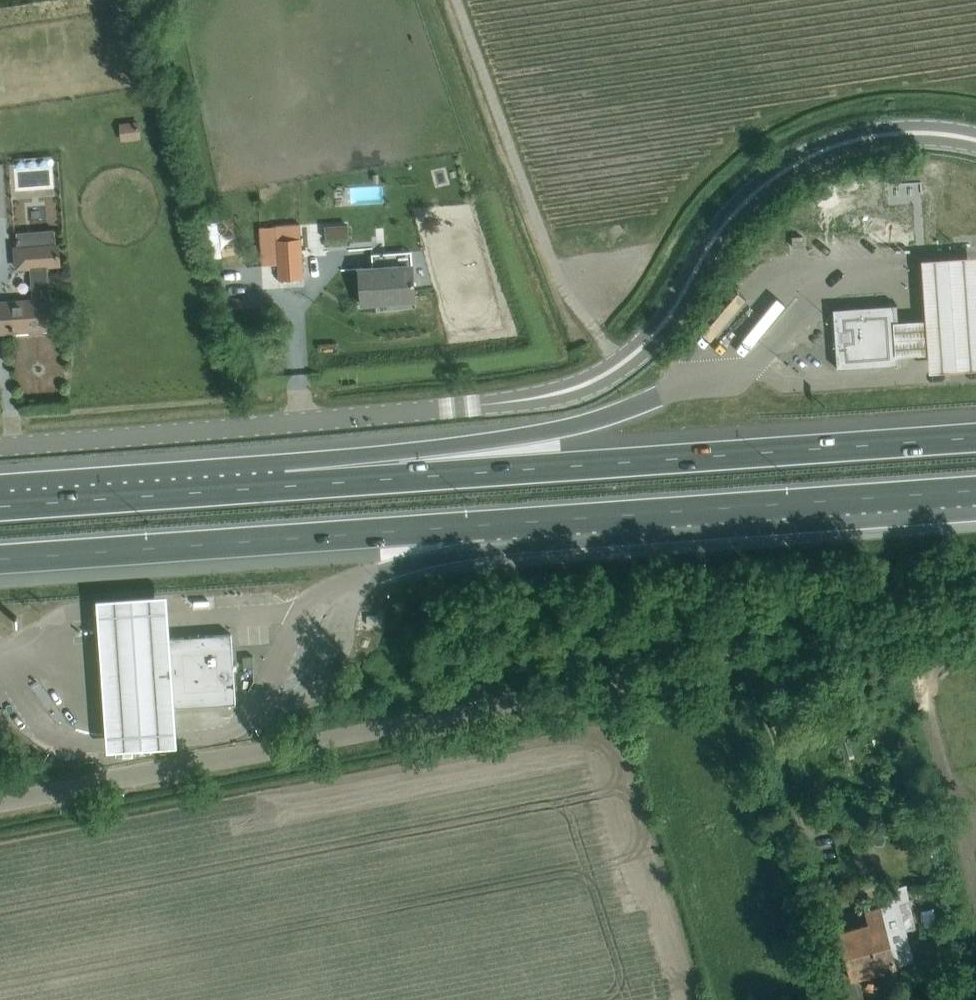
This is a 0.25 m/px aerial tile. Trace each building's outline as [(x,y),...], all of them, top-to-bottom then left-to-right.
[(146,125),(127,125),(127,145),(146,145),(146,125)] [(279,265),(279,279),(302,278),(300,225),(260,226),(262,266),(279,265)] [(802,236),(792,237),(793,247),(803,246),(802,236)] [(0,332),(1,332),(1,328),(13,327),(13,331),(52,328),(51,308),(47,264),(60,262),(58,240),(54,240),(17,243),(13,243),(15,266),(32,265),(34,300),(11,302),(11,305),(0,306),(0,330),(0,332)] [(922,261),(929,374),(975,371),(975,258),(922,261)] [(399,266),(372,267),(359,268),(362,305),(378,304),(377,296),(390,295),(390,298),(414,297),(412,269),(399,270),(399,266)] [(837,370),(841,370),(841,369),(896,365),(896,366),(899,366),(899,363),(897,363),(893,308),(895,308),(895,305),(833,309),(837,370)] [(171,711),(167,641),(165,598),(94,602),(102,754),(173,751),(171,711)] [(173,707),(175,707),(236,703),(231,634),(168,638),(168,637),(166,637),(166,639),(167,639),(172,706),(171,706),(171,708),(173,708),(173,707)] [(253,656),(243,656),(244,667),(254,666),(253,656)] [(879,790),(869,792),(871,802),(881,800),(879,790)] [(866,910),(869,923),(839,931),(844,950),(838,952),(850,999),(864,999),(857,976),(880,970),(882,979),(897,975),(895,966),(913,961),(913,960),(898,903),(904,902),(902,897),(905,897),(902,886),(887,890),(890,904),(866,910)]
